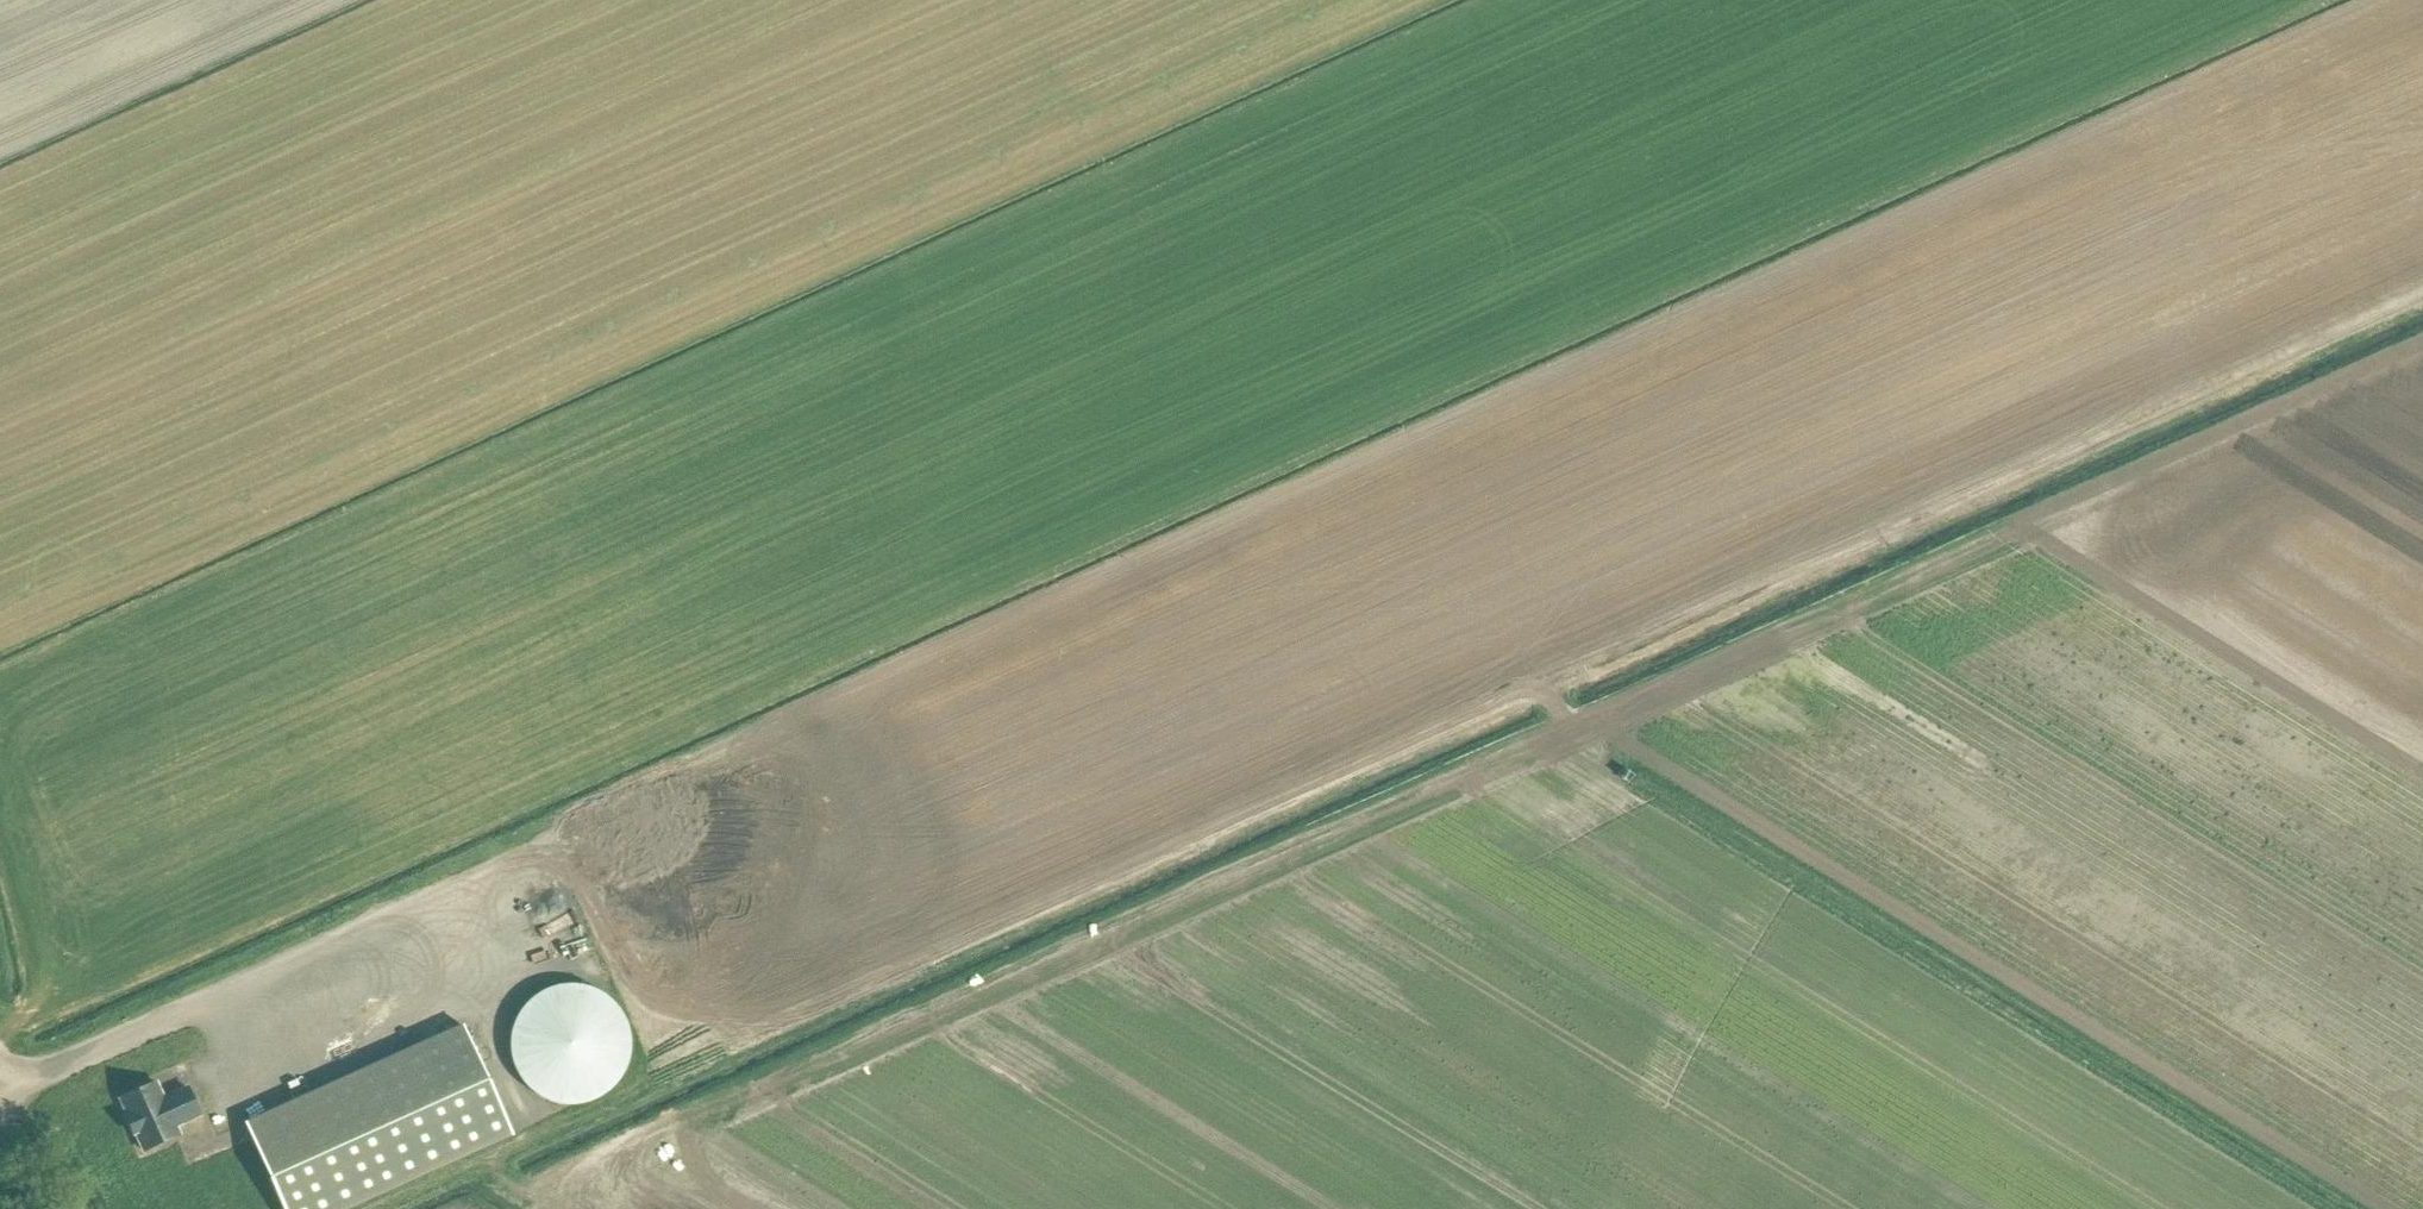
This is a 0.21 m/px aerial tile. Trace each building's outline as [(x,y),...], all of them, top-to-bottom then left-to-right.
[(577,986),(571,986),(567,986),(563,987),(558,987),(554,988),(550,990),(546,991),(543,993),(539,995),(535,997),(532,1000),(529,1003),(526,1006),(523,1009),(521,1013),(519,1016),(517,1020),(516,1022),(514,1026),(513,1030),(512,1034),(511,1038),(511,1042),(511,1046),(511,1050),(511,1055),(512,1059),(513,1063),(514,1067),(516,1071),(518,1075),(520,1078),(522,1082),(525,1085),(528,1088),(532,1092),(535,1095),(539,1097),(543,1100),(546,1101),(552,1104),(556,1105),(560,1106),(565,1106),(569,1107),(575,1106),(579,1106),(583,1105),(588,1104),(592,1103),(597,1100),(601,1098),(605,1096),(610,1092),(613,1090),(616,1087),(618,1083),(621,1080),(624,1075),(626,1071),(628,1067),(629,1063),(630,1059),(631,1055),(631,1053),(631,1048),(631,1044),(631,1042),(631,1038),(630,1034),(629,1032),(629,1030),(628,1026),(626,1022),(624,1018),(623,1016),(620,1011),(617,1007),(614,1004),(611,1001),(608,999),(605,996),(601,994),(597,992),(594,990),(590,989),(586,988),(581,987),(577,986)] [(463,1025),(245,1124),(283,1208),(356,1208),(514,1138),(463,1025)] [(165,1097),(158,1082),(118,1099),(143,1156),(183,1138),(179,1129),(203,1118),(189,1086),(165,1097)]
